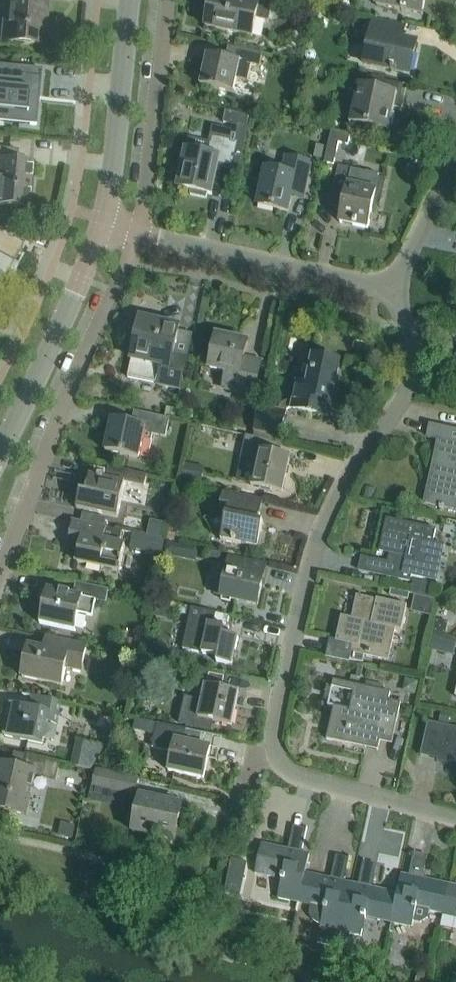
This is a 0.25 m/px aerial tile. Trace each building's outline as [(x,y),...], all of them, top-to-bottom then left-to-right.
[(47,2),(31,1),(32,0),(5,0),(4,14),(9,15),(6,42),(40,45),(42,28),(45,28),(45,27),(44,27),(44,18),(46,18),(47,2)] [(274,0),(246,0),(246,2),(235,0),(217,0),(211,26),(206,25),(205,26),(252,36),(256,18),(270,21),(274,0)] [(425,0),(374,0),(376,5),(402,10),(402,11),(407,12),(407,11),(422,14),(425,0)] [(409,73),(416,42),(402,39),(405,26),(375,20),(368,48),(374,49),(371,64),(392,69),(391,71),(396,72),(397,70),(409,73)] [(259,67),(262,54),(228,46),(228,47),(235,49),(232,59),(207,54),(201,85),(233,92),(236,79),(248,81),(251,65),(259,67)] [(31,124),(34,96),(39,97),(41,70),(0,66),(0,122),(31,124)] [(396,95),(383,92),(385,80),(352,73),(348,88),(356,90),(349,125),(350,125),(351,122),(388,130),(387,132),(389,132),(394,107),(402,109),(404,99),(403,98),(403,99),(396,98),(397,93),(396,93),(396,95)] [(248,128),(251,117),(238,114),(235,125),(248,128)] [(349,144),(351,136),(333,132),(326,163),(336,165),(338,152),(341,142),(349,144)] [(232,166),(236,147),(237,141),(211,136),(208,154),(186,149),(178,187),(191,190),(190,195),(206,198),(207,193),(212,194),(218,163),(232,166)] [(32,163),(8,161),(9,149),(0,148),(0,204),(28,207),(32,163)] [(304,189),(308,170),(310,162),(286,157),(283,173),(265,169),(258,204),(288,211),(293,187),(304,189)] [(368,228),(376,190),(374,190),(378,174),(339,165),(337,172),(331,200),(344,203),(339,222),(368,228)] [(21,246),(0,234),(0,273),(10,255),(15,257),(21,246)] [(161,327),(141,322),(140,321),(128,378),(179,389),(186,360),(172,357),(179,327),(162,323),(161,327)] [(255,395),(256,389),(260,369),(242,365),(247,342),(217,335),(210,368),(227,372),(224,388),(255,395)] [(330,403),(339,361),(314,356),(308,384),(299,382),(295,400),(290,400),(288,400),(285,401),(282,404),(279,407),(278,411),(260,407),(255,429),(282,435),(286,413),(293,407),(293,409),(328,416),(329,411),(326,410),(328,403),(330,403)] [(166,437),(170,418),(134,411),(132,423),(112,419),(105,450),(139,457),(143,438),(151,439),(152,434),(166,437)] [(430,425),(428,437),(438,439),(431,473),(433,474),(432,482),(429,481),(425,502),(440,505),(439,507),(444,508),(444,506),(455,509),(455,430),(430,425)] [(246,435),(240,459),(241,459),(256,462),(253,477),(251,485),(263,488),(282,492),(290,457),(275,453),(278,442),(258,438),(253,437),(246,435)] [(200,484),(203,465),(184,463),(181,481),(200,484)] [(145,488),(148,475),(108,466),(105,478),(84,473),(84,474),(89,475),(82,509),(76,508),(119,518),(126,484),(145,488)] [(258,548),(263,522),(258,521),(262,500),(223,491),(221,504),(229,505),(221,540),(258,548)] [(387,518),(380,550),(389,552),(387,562),(384,575),(404,579),(410,580),(411,576),(431,580),(438,545),(432,543),(435,529),(406,522),(387,518)] [(119,544),(122,531),(73,520),(70,532),(68,532),(68,533),(70,533),(67,547),(71,547),(72,545),(80,546),(76,562),(119,572),(125,546),(119,544)] [(134,533),(130,549),(162,555),(165,540),(134,533)] [(220,570),(215,595),(222,597),(258,604),(266,565),(247,561),(230,558),(227,571),(220,570)] [(40,622),(40,623),(59,628),(72,630),(76,612),(88,615),(89,615),(93,616),(96,600),(107,602),(109,589),(96,586),(76,582),(73,594),(47,588),(47,589),(49,590),(42,623),(40,622)] [(341,616),(336,640),(353,644),(349,659),(363,662),(364,655),(365,653),(386,657),(390,642),(386,641),(389,627),(396,628),(401,629),(407,604),(396,602),(376,598),(375,602),(359,598),(361,593),(359,592),(355,612),(357,613),(356,619),(341,616)] [(229,628),(229,627),(214,624),(216,612),(192,607),(183,649),(203,654),(218,657),(217,662),(232,665),(238,637),(223,633),(224,627),(229,628)] [(446,634),(447,627),(443,620),(436,619),(433,631),(446,634)] [(87,646),(47,637),(46,639),(47,639),(47,637),(53,639),(51,650),(28,645),(22,677),(62,685),(67,666),(82,670),(87,646)] [(223,676),(223,675),(197,670),(194,683),(207,686),(200,718),(232,725),(239,692),(220,688),(222,676),(223,676)] [(418,680),(405,678),(402,691),(415,694),(418,680)] [(391,692),(333,679),(332,686),(333,686),(334,681),(355,685),(350,709),(334,705),(327,738),(378,750),(385,718),(397,720),(401,703),(389,700),(391,692)] [(273,694),(274,683),(258,682),(258,693),(273,694)] [(56,724),(61,701),(23,693),(22,694),(31,696),(29,708),(12,704),(11,705),(14,706),(7,735),(5,734),(5,736),(42,744),(47,722),(56,724)] [(449,721),(451,712),(439,709),(437,718),(449,721)] [(135,718),(133,728),(143,730),(146,720),(135,718)] [(428,721),(421,755),(422,755),(423,748),(450,754),(449,761),(455,762),(455,727),(428,721)] [(203,778),(210,746),(184,741),(186,729),(158,723),(153,747),(173,752),(169,771),(203,778)] [(60,762),(47,760),(14,752),(12,765),(0,763),(0,809),(27,815),(35,776),(55,781),(60,762)] [(138,796),(141,780),(98,771),(95,787),(138,796)] [(174,840),(182,804),(140,795),(133,831),(156,836),(155,840),(160,841),(160,837),(174,840)] [(300,858),(307,826),(306,826),(305,830),(293,827),(288,849),(261,843),(255,873),(282,878),(278,897),(298,902),(296,910),(304,872),(305,872),(309,854),(308,853),(307,859),(300,858)] [(449,884),(422,878),(427,856),(414,854),(415,850),(414,850),(408,881),(401,880),(403,874),(401,873),(397,892),(398,892),(392,922),(412,926),(413,921),(421,923),(428,918),(430,911),(442,914),(440,922),(449,884)] [(340,935),(351,883),(351,882),(349,888),(343,887),(350,856),(349,855),(348,859),(336,857),(331,878),(305,872),(304,872),(296,910),(297,911),(299,902),(310,904),(309,911),(309,914),(310,917),(312,920),(315,923),(321,926),(320,927),(317,942),(337,946),(339,939),(340,935)] [(398,892),(397,892),(371,887),(376,865),(364,863),(364,859),(363,858),(357,890),(350,889),(352,883),(351,883),(340,935),(341,931),(361,935),(366,917),(391,922),(388,931),(389,931),(392,922),(398,892)] [(449,884),(440,922),(441,922),(443,914),(455,917),(455,885),(449,884)] [(287,941),(290,927),(277,924),(274,939),(287,941)] [(415,981),(426,981),(429,972),(419,969),(415,981)]
